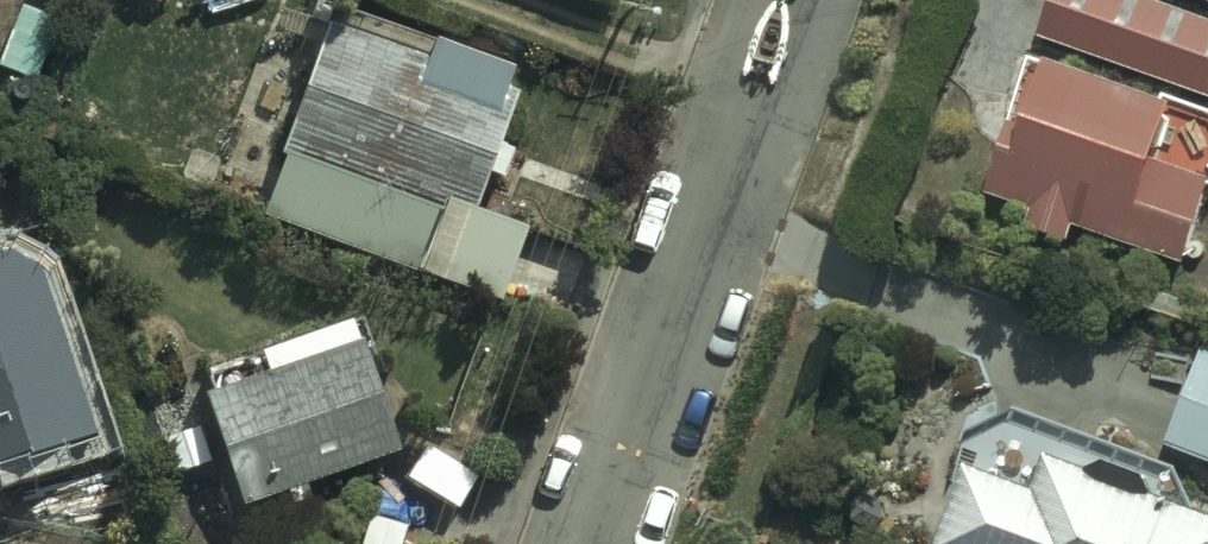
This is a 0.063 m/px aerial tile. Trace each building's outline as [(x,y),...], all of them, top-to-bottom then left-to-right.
[(980,193),(1027,208),(1020,229),(1073,245),(1078,230),(1191,265),(1207,212),(1207,105),(1177,95),(1181,83),(1207,92),(1207,11),(1173,0),(1055,0),(1045,33),(1055,37),(1050,52),(1027,45),(980,193)] [(352,27),(325,18),(261,214),(505,293),(523,237),(507,232),(512,218),(475,206),(488,167),(503,172),(512,145),(499,141),(517,86),(508,83),(512,70),(431,44),(434,36),(357,12),(352,27)] [(35,93),(56,34),(17,20),(8,46),(0,44),(0,81),(35,93)] [(0,290),(0,478),(70,454),(52,404),(69,398),(27,280),(0,290)] [(257,376),(195,397),(236,515),(277,501),(281,512),(302,505),(298,495),(393,463),(346,327),(252,359),(257,376)] [(1204,354),(1167,451),(1207,467),(1207,355),(1204,354)] [(934,543),(1207,543),(1207,505),(1179,495),(1185,477),(1021,417),(967,440),(940,513),(945,514),(934,543)]
